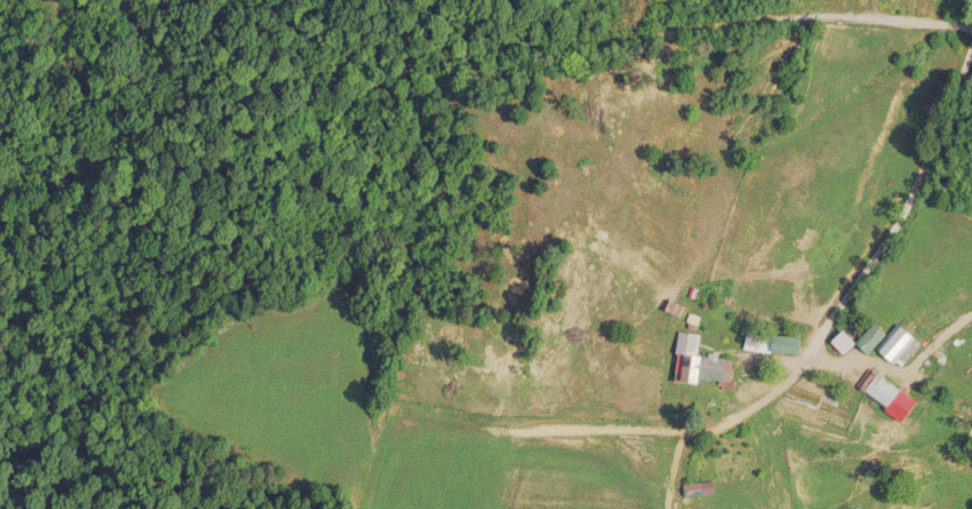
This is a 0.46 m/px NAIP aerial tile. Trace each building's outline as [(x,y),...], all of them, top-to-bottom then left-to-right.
[(895,359),(918,334),(901,319),(890,331),(878,320),(859,340),(871,351),(878,344),(895,359)] [(735,380),(736,355),(701,353),(702,330),(680,329),(678,377),(735,380)] [(805,332),(747,332),(747,349),(805,350),(805,332)] [(910,420),(923,400),(865,361),(852,381),(910,420)]
